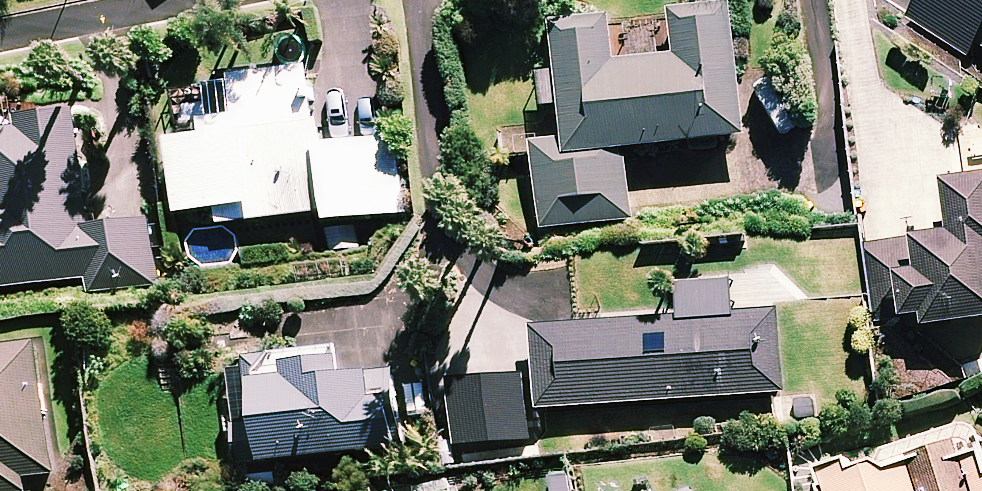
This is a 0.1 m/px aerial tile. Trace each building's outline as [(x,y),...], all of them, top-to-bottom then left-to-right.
[(907,18),(968,56),(977,42),(981,45),(981,0),(919,0),(907,18)] [(733,4),(673,10),(678,56),(616,62),(612,17),(556,23),(567,133),(534,136),(543,227),(632,219),(625,147),(745,135),(733,4)] [(235,76),(236,83),(241,118),(212,122),(213,136),(175,141),(184,212),(222,207),(224,223),(332,209),(333,220),(406,211),(397,137),(321,147),(311,67),(235,76)] [(77,280),(77,284),(155,278),(150,219),(89,224),(80,110),(0,117),(0,286),(77,280)] [(947,178),(953,234),(865,243),(873,320),(924,315),(924,323),(981,317),(981,175),(947,178)] [(786,392),(781,310),(536,325),(541,407),(786,392)] [(40,343),(0,347),(0,490),(26,490),(24,475),(55,472),(40,343)] [(341,352),(269,361),(270,371),(231,376),(242,464),(402,444),(393,369),(344,375),(341,352)] [(980,434),(932,449),(930,444),(821,478),(825,490),(981,490),(981,440),(980,434)]
